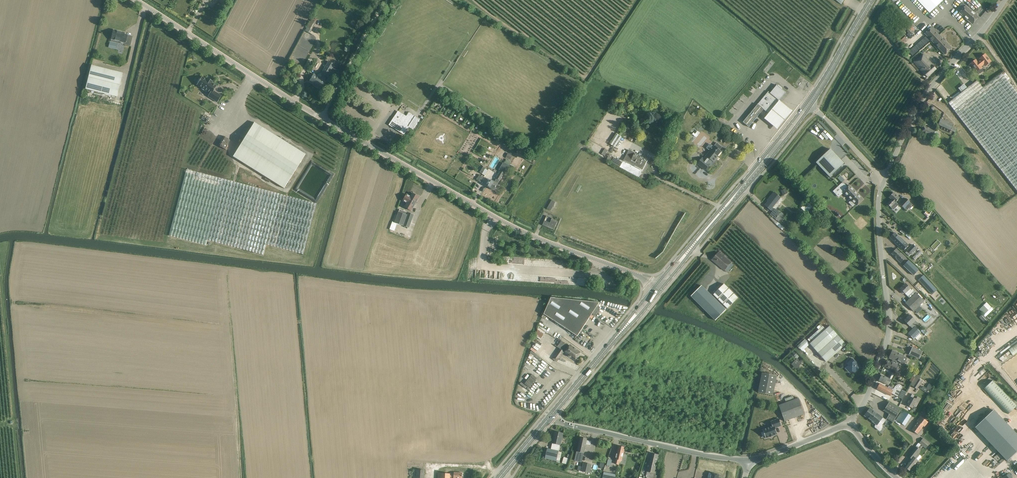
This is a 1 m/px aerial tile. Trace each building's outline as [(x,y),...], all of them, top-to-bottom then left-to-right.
[(930,13),(943,0),(917,0),(930,13)] [(966,5),(965,6),(962,3),(956,9),(960,12),(959,13),(972,24),(979,17),(966,5)] [(311,19),(305,31),(310,34),(316,22),(311,19)] [(931,27),(925,34),(945,55),(952,48),(931,27)] [(124,35),(124,33),(113,30),(111,39),(125,43),(127,36),(124,35)] [(923,54),(914,62),(927,77),(936,69),(923,54)] [(986,66),(991,61),(985,54),(980,58),(981,60),(978,63),(976,60),(971,64),(979,74),(984,71),(981,68),(982,68),(980,66),(984,63),(986,66)] [(325,81),(324,80),(326,78),(327,78),(334,65),(328,61),(320,74),(319,75),(318,75),(318,76),(313,74),(309,82),(320,88),(325,81)] [(116,96),(122,73),(91,65),(85,89),(116,96)] [(1002,171),(1016,191),(1016,93),(1002,73),(983,88),(977,80),(948,103),(1002,171)] [(198,83),(196,85),(202,88),(201,89),(205,92),(206,91),(209,93),(207,96),(217,102),(221,96),(213,91),(216,86),(212,83),(211,83),(212,81),(207,78),(206,80),(202,77),(200,79),(199,78),(196,82),(198,83)] [(768,91),(743,122),(749,127),(763,109),(768,113),(771,110),(772,111),(780,101),(779,100),(785,92),(777,85),(770,93),(768,91)] [(780,101),(765,120),(777,130),(792,111),(780,101)] [(398,111),(394,117),(389,125),(404,135),(409,127),(413,129),(420,119),(414,115),(409,112),(406,116),(403,114),(398,111)] [(941,119),(938,125),(955,132),(957,128),(953,126),(953,125),(941,119)] [(254,122),(233,156),(284,188),(305,154),(254,122)] [(936,138),(938,134),(938,132),(924,126),(922,132),(933,137),(936,138)] [(615,147),(622,137),(616,133),(610,144),(615,147)] [(702,158),(697,164),(705,170),(710,164),(712,161),(714,162),(718,156),(721,151),(719,150),(721,147),(717,143),(714,146),(713,147),(712,146),(713,146),(710,144),(706,148),(709,151),(710,150),(710,151),(704,159),(702,158)] [(816,162),(829,177),(844,163),(830,149),(816,162)] [(629,150),(623,160),(635,166),(642,170),(644,166),(648,160),(634,153),(629,150)] [(609,154),(606,160),(620,167),(622,162),(612,157),(613,156),(609,154)] [(494,190),(498,184),(499,181),(500,181),(509,166),(504,164),(496,178),(496,179),(495,182),(491,180),(487,186),(494,190)] [(186,169),(169,236),(206,245),(207,241),(263,256),(266,245),(303,255),(316,204),(186,169)] [(863,199),(850,185),(843,191),(851,200),(849,202),(853,206),(855,204),(856,205),(863,199)] [(775,209),(773,207),(781,197),(774,192),(767,201),(764,205),(772,211),(770,214),(779,222),(783,216),(784,214),(781,212),(780,213),(775,208),(775,209)] [(887,204),(891,207),(894,210),(899,205),(896,202),(899,198),(893,192),(889,197),(892,199),(887,204)] [(420,197),(413,193),(411,196),(407,194),(403,200),(407,203),(405,207),(412,211),(420,197)] [(905,208),(907,210),(911,206),(909,204),(910,202),(906,198),(900,205),(904,209),(905,208)] [(552,200),(547,209),(551,211),(556,202),(552,200)] [(807,203),(801,209),(805,213),(811,208),(807,203)] [(414,214),(408,212),(399,209),(395,223),(409,228),(414,214)] [(554,230),(557,222),(552,219),(550,223),(544,220),(542,225),(554,230)] [(895,232),(890,237),(895,242),(903,250),(908,245),(900,237),(895,232)] [(913,244),(907,251),(911,255),(917,248),(913,244)] [(919,270),(906,258),(901,253),(896,249),(891,253),(896,258),(914,275),(919,270)] [(915,260),(920,252),(918,250),(912,258),(915,260)] [(712,260),(724,270),(731,263),(718,252),(712,260)] [(924,275),(918,280),(932,295),(937,289),(924,275)] [(911,290),(910,289),(905,283),(900,288),(901,290),(900,291),(903,294),(904,293),(910,299),(905,303),(913,311),(924,301),(916,292),(913,289),(911,290)] [(723,284),(713,294),(726,309),(737,298),(723,284)] [(715,321),(726,310),(702,286),(691,296),(715,321)] [(593,317),(591,315),(600,302),(551,297),(544,314),(577,336),(590,317),(592,319),(593,317)] [(983,313),(979,317),(985,324),(989,321),(985,317),(994,309),(992,307),(988,310),(984,305),(979,309),(983,313)] [(916,326),(919,324),(910,315),(904,321),(909,326),(910,326),(913,329),(908,334),(914,340),(921,333),(915,327),(915,326),(916,326)] [(808,339),(811,342),(809,343),(826,362),(846,344),(829,326),(825,329),(820,324),(817,327),(819,330),(808,339)] [(539,325),(535,336),(540,340),(547,330),(539,325)] [(805,339),(797,346),(800,349),(807,342),(805,339)] [(561,341),(557,347),(559,349),(564,352),(575,360),(580,352),(570,345),(569,346),(561,341)] [(913,347),(909,355),(919,359),(923,352),(913,347)] [(907,358),(904,357),(904,356),(892,350),(890,356),(894,358),(893,359),(900,362),(900,363),(904,365),(907,358)] [(791,364),(795,369),(802,363),(797,358),(791,364)] [(849,365),(846,368),(849,372),(850,371),(853,371),(854,372),(857,369),(857,368),(859,366),(852,359),(847,364),(849,365)] [(895,361),(894,363),(887,360),(884,366),(895,372),(899,366),(899,365),(900,365),(900,364),(895,361)] [(888,378),(881,375),(878,380),(889,385),(891,380),(894,374),(891,372),(888,378)] [(528,393),(539,378),(532,373),(525,384),(526,385),(523,390),(528,393)] [(758,392),(773,395),(777,376),(762,373),(758,392)] [(915,378),(912,383),(910,385),(917,389),(922,381),(919,379),(921,377),(917,374),(915,378)] [(993,380),(984,388),(1008,414),(1016,406),(993,380)] [(890,396),(891,394),(898,397),(902,390),(902,389),(902,387),(901,385),(899,385),(897,385),(896,386),(893,391),(879,383),(877,389),(890,396)] [(921,398),(917,397),(912,394),(906,405),(912,408),(914,406),(916,407),(921,398)] [(798,398),(794,400),(793,396),(785,399),(786,403),(779,405),(784,421),(804,414),(798,398)] [(889,402),(888,403),(884,411),(889,414),(887,418),(893,422),(901,409),(889,402)] [(884,427),(882,425),(886,420),(870,408),(864,415),(876,424),(875,426),(875,428),(879,431),(881,431),(884,427)] [(902,410),(896,420),(905,426),(911,417),(902,410)] [(975,428),(1007,461),(1016,451),(1016,435),(994,410),(975,428)] [(917,422),(912,430),(917,434),(923,426),(924,427),(928,422),(920,416),(916,421),(917,422)] [(770,437),(773,436),(777,434),(775,428),(781,426),(779,419),(771,422),(772,426),(763,430),(763,432),(761,433),(763,437),(765,436),(766,438),(770,437)] [(958,428),(952,434),(957,439),(963,433),(958,428)] [(555,431),(551,449),(547,448),(545,458),(556,461),(559,451),(563,433),(555,431)] [(580,437),(577,452),(575,461),(582,462),(587,438),(580,437)] [(923,438),(919,443),(924,447),(928,443),(923,438)] [(620,462),(621,461),(622,461),(625,447),(618,446),(614,464),(615,464),(614,469),(617,470),(618,464),(619,465),(619,462),(620,462)] [(910,471),(918,460),(921,456),(918,454),(921,451),(915,446),(907,456),(911,459),(904,467),(910,471)] [(565,453),(562,463),(568,465),(571,455),(565,453)] [(647,472),(646,477),(647,477),(653,477),(658,455),(651,453),(647,472)] [(583,462),(581,471),(590,473),(592,464),(583,462)] [(935,477),(947,477),(952,473),(947,467),(935,477)] [(413,477),(424,477),(425,470),(414,469),(413,477)]
